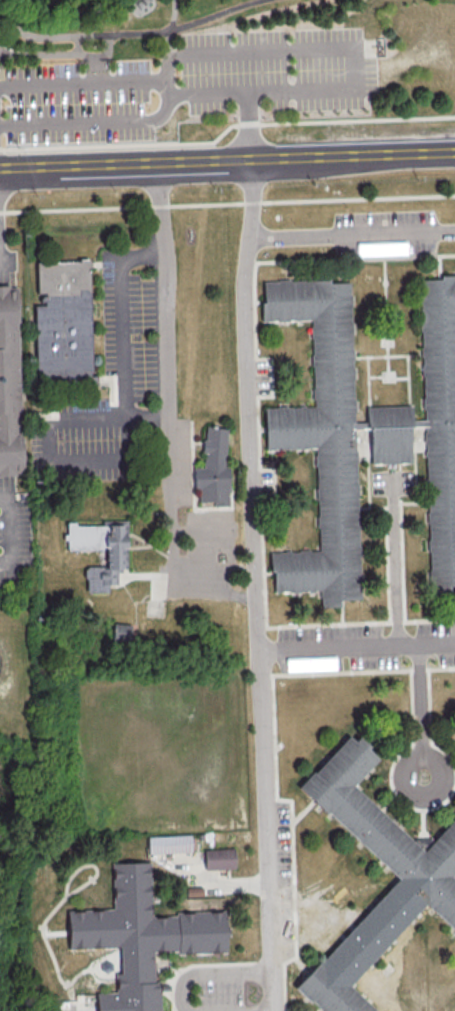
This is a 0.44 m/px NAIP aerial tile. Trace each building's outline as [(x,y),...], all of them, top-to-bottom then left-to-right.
[(406,254),(406,241),(356,242),(357,256),(406,254)] [(35,377),(90,376),(88,260),(36,261),(36,304),(34,304),(35,377)] [(262,322),(309,319),(313,405),(263,408),(265,450),(314,448),(319,549),(270,552),(272,581),(333,606),(361,593),(377,463),(402,462),(430,588),(454,586),(454,275),(417,277),(424,420),(371,398),(348,278),(260,282),(262,322)] [(0,286),(0,475),(23,474),(16,285),(0,286)] [(228,506),(228,466),(225,466),(225,427),(203,427),(203,467),(194,467),(194,488),(198,488),(198,501),(213,501),(213,506),(228,506)] [(105,548),(106,566),(84,567),(85,592),(108,591),(108,584),(117,584),(116,569),(127,569),(126,520),(101,520),(101,525),(74,525),(74,521),(66,522),(66,533),(64,533),(65,549),(105,548)] [(129,640),(129,623),(113,622),(112,640),(129,640)] [(454,878),(454,816),(432,841),(429,838),(415,836),(414,842),(352,786),(378,756),(358,739),(344,737),(299,788),(298,788),(396,877),(296,988),(321,1010),(376,1010),(348,986),(423,903),(454,932),(454,882),(453,880),(454,878)] [(147,853),(182,852),(182,835),(146,836),(147,853)] [(234,868),(234,848),(203,848),(204,869),(234,868)] [(158,981),(160,1010),(96,1010),(95,993),(119,992),(117,946),(67,948),(65,909),(111,908),(109,861),(148,860),(150,916),(221,913),(222,949),(152,951),(153,981),(158,981)]
